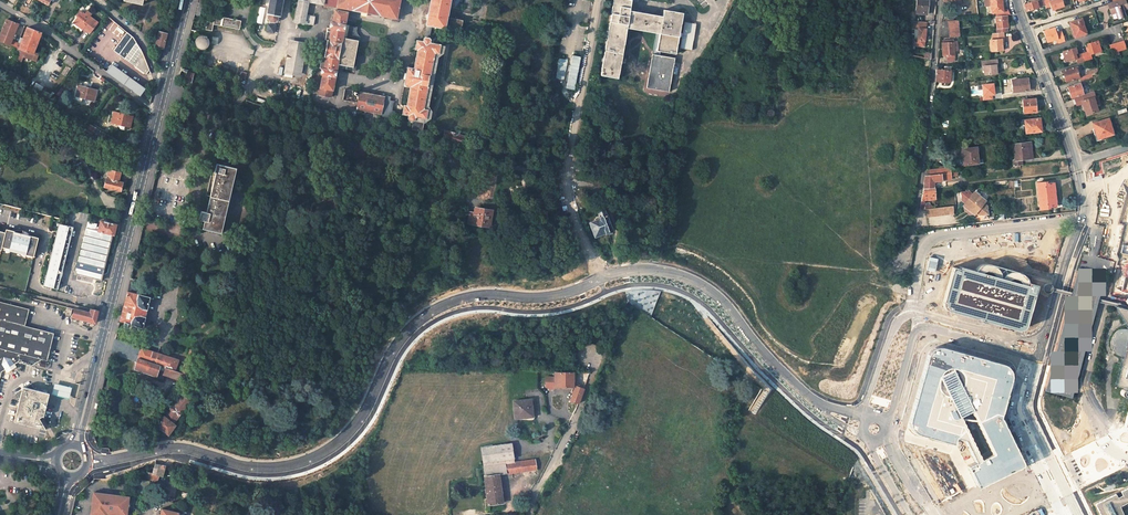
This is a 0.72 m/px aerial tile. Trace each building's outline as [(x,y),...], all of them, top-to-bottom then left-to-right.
[(278,16),(280,16),(283,0),(270,0),(268,10),(267,14),(268,14),(278,16)] [(305,1),(301,0),(299,0),(295,21),(314,24),(316,16),(307,14),(309,2),(305,1)] [(337,7),(397,18),(401,0),(338,0),(337,7)] [(446,16),(449,0),(432,0),(427,23),(428,23),(432,24),(444,27),(446,16)] [(473,0),(464,0),(462,13),(470,14),(473,0)] [(601,75),(618,78),(627,27),(657,32),(660,33),(657,50),(676,53),(683,13),(664,10),(663,16),(630,10),(632,0),(614,0),(601,75)] [(926,0),(917,0),(917,11),(923,12),(922,14),(927,14),(929,0),(926,0)] [(992,13),(1004,12),(1002,0),(990,0),(991,5),(992,13)] [(1043,0),(1036,0),(1024,4),(1027,11),(1045,5),(1043,0)] [(1061,0),(1051,0),(1048,1),(1051,10),(1063,6),(1061,0)] [(1110,2),(1112,7),(1109,8),(1111,13),(1114,12),(1117,19),(1126,16),(1124,10),(1127,8),(1127,7),(1126,0),(1116,0),(1110,2)] [(323,74),(320,94),(332,97),(338,67),(356,70),(358,64),(357,63),(358,60),(355,60),(359,40),(360,41),(361,36),(360,36),(357,31),(358,27),(346,24),(348,12),(335,9),(333,22),(331,21),(330,27),(328,27),(326,39),(328,39),(325,56),(322,55),(320,68),(322,68),(321,73),(323,74)] [(74,22),(83,29),(84,27),(91,32),(98,22),(90,16),(91,14),(87,11),(85,14),(80,11),(77,15),(78,16),(74,22)] [(209,14),(206,29),(212,30),(214,24),(240,29),(241,20),(209,14)] [(270,22),(274,23),(277,20),(278,16),(268,14),(268,18),(270,22)] [(995,16),(997,28),(997,29),(997,32),(1004,32),(1008,31),(1008,27),(1007,15),(995,16)] [(463,19),(446,16),(444,27),(461,30),(463,19)] [(0,36),(0,41),(10,45),(12,40),(18,24),(6,19),(0,36)] [(1074,31),(1076,37),(1086,33),(1081,19),(1069,22),(1072,32),(1074,31)] [(949,21),(950,37),(960,36),(958,20),(949,21)] [(925,46),(927,22),(911,21),(911,28),(919,29),(918,40),(916,40),(916,46),(925,46)] [(696,24),(684,22),(680,48),(691,50),(696,24)] [(275,26),(273,25),(270,25),(268,24),(267,31),(274,33),(275,26)] [(34,52),(42,32),(35,30),(27,27),(21,44),(19,48),(17,47),(18,54),(15,60),(21,62),(24,57),(31,59),(36,60),(38,55),(37,54),(37,53),(34,52)] [(1055,33),(1053,27),(1043,31),(1046,42),(1057,38),(1058,43),(1064,41),(1061,31),(1055,33)] [(146,74),(149,70),(142,52),(133,37),(127,32),(114,50),(146,74)] [(167,34),(159,32),(155,46),(164,48),(167,34)] [(993,33),(993,40),(990,40),(991,51),(1003,50),(1003,44),(1002,39),(1004,39),(1004,32),(997,32),(993,33)] [(46,36),(44,39),(52,44),(55,46),(56,43),(46,36)] [(198,37),(197,38),(196,39),(196,41),(196,42),(196,44),(196,45),(197,46),(198,47),(199,48),(201,49),(202,49),(203,49),(205,48),(206,48),(207,47),(208,45),(208,44),(209,43),(209,41),(208,40),(207,39),(206,37),(205,37),(204,36),(202,36),(201,36),(200,36),(198,37)] [(413,120),(414,119),(414,116),(425,118),(427,110),(423,109),(434,52),(438,53),(439,45),(428,43),(429,40),(428,39),(426,38),(425,39),(424,43),(417,41),(415,49),(418,49),(414,69),(408,68),(404,85),(410,86),(407,106),(404,106),(403,113),(409,114),(408,118),(409,119),(413,120)] [(953,39),(942,40),(943,55),(947,55),(947,60),(955,59),(953,39)] [(1089,50),(1082,52),(1084,61),(1092,59),(1090,53),(1100,50),(1097,39),(1087,43),(1089,50)] [(1112,53),(1126,49),(1123,40),(1109,44),(1112,53)] [(305,44),(292,42),(286,72),(300,74),(305,44)] [(414,116),(414,119),(413,120),(424,123),(430,119),(432,111),(428,106),(438,55),(443,52),(444,46),(439,45),(438,53),(434,52),(423,109),(427,110),(425,118),(414,116)] [(1075,47),(1062,51),(1065,61),(1076,57),(1077,63),(1084,61),(1082,52),(1075,55),(1074,53),(1076,52),(1075,47)] [(669,91),(675,57),(656,54),(653,53),(647,87),(669,91)] [(68,56),(64,61),(73,67),(76,61),(68,56)] [(996,69),(996,65),(998,64),(997,59),(981,60),(982,66),(984,66),(985,74),(997,73),(996,69)] [(214,62),(212,68),(244,80),(247,73),(214,62)] [(145,88),(112,64),(107,71),(140,95),(145,88)] [(67,66),(62,73),(66,76),(71,68),(67,66)] [(935,81),(950,82),(951,67),(945,66),(944,70),(937,69),(935,81)] [(1076,66),(1063,70),(1066,81),(1079,77),(1079,76),(1076,66)] [(193,83),(193,73),(188,72),(188,70),(181,68),(179,77),(193,83)] [(8,75),(28,87),(30,83),(10,71),(8,75)] [(314,76),(307,75),(306,84),(313,85),(314,76)] [(1012,80),(1013,91),(1029,90),(1028,78),(1012,80)] [(219,92),(222,84),(214,82),(211,89),(219,92)] [(54,93),(43,87),(36,83),(33,90),(50,100),(54,93)] [(994,95),(993,83),(981,85),(983,100),(992,99),(992,95),(994,95)] [(1080,83),(1068,87),(1071,97),(1080,95),(1083,94),(1080,83)] [(79,85),(76,95),(94,100),(97,90),(79,85)] [(359,102),(360,96),(357,95),(356,95),(355,95),(352,94),(353,90),(345,89),(343,99),(359,102)] [(357,109),(382,113),(385,95),(361,91),(360,96),(359,102),(357,109)] [(1083,94),(1080,95),(1082,100),(1081,100),(1085,114),(1097,110),(1096,107),(1093,100),(1095,99),(1093,91),(1083,94)] [(385,95),(382,113),(381,119),(393,121),(395,110),(392,110),(394,101),(389,100),(390,96),(385,95)] [(1023,99),(1024,113),(1036,112),(1035,98),(1023,99)] [(114,112),(112,122),(130,127),(133,116),(114,112)] [(1025,120),(1026,133),(1041,131),(1040,118),(1025,120)] [(1108,118),(1092,123),(1096,134),(1099,134),(1100,138),(1113,134),(1108,118)] [(423,130),(424,123),(413,120),(412,128),(423,130)] [(91,124),(87,130),(102,139),(106,133),(91,124)] [(469,137),(442,129),(439,138),(466,146),(469,137)] [(657,135),(652,134),(649,144),(653,146),(657,135)] [(1023,164),(1022,159),(1032,158),(1032,153),(1029,153),(1028,143),(1013,144),(1015,160),(1013,160),(1014,165),(1023,164)] [(446,145),(444,153),(453,156),(455,147),(446,145)] [(963,159),(964,165),(979,163),(977,147),(964,148),(965,159),(963,159)] [(205,220),(203,228),(221,233),(236,167),(217,163),(214,172),(216,172),(207,212),(201,210),(199,219),(205,220)] [(110,169),(108,179),(106,179),(104,187),(121,191),(123,182),(119,181),(121,172),(110,169)] [(929,175),(925,175),(924,178),(923,189),(934,187),(934,182),(934,180),(942,180),(952,178),(952,176),(951,172),(929,175)] [(1055,194),(1054,183),(1047,183),(1047,182),(1037,183),(1039,196),(1055,194)] [(921,203),(924,202),(925,200),(927,200),(927,198),(930,198),(930,199),(936,198),(934,187),(923,189),(922,193),(921,203)] [(969,191),(961,192),(962,200),(965,203),(963,205),(964,206),(974,214),(974,215),(977,212),(979,215),(988,214),(987,206),(984,203),(986,200),(974,191),(972,194),(969,191)] [(1039,196),(1040,209),(1049,208),(1049,206),(1056,206),(1055,194),(1039,196)] [(926,209),(927,216),(954,213),(953,206),(933,208),(926,209)] [(964,206),(964,210),(970,215),(974,214),(964,206)] [(474,213),(472,224),(490,227),(493,211),(475,208),(474,213)] [(606,233),(613,230),(607,215),(608,215),(606,210),(605,210),(598,212),(599,215),(596,217),(596,218),(595,218),(596,220),(590,223),(595,236),(606,232),(606,233)] [(98,231),(112,234),(114,234),(117,224),(101,220),(98,231)] [(1127,298),(1127,220),(1110,294),(1118,296),(1127,298)] [(96,224),(88,222),(87,228),(86,228),(75,273),(101,280),(102,277),(112,234),(98,231),(95,230),(96,224)] [(43,285),(57,288),(60,279),(59,276),(60,273),(61,270),(62,268),(73,227),(60,223),(43,285)] [(1,250),(1,247),(10,249),(9,252),(17,254),(25,256),(33,258),(38,238),(30,236),(22,234),(14,232),(14,231),(6,229),(5,233),(0,231),(0,250),(1,250)] [(974,271),(953,267),(944,302),(945,306),(947,310),(951,312),(1019,331),(1023,331),(1026,329),(1028,326),(1040,287),(1028,284),(1029,281),(1028,276),(1023,273),(991,263),(983,263),(977,266),(974,271)] [(1078,270),(1073,286),(1072,292),(1071,295),(1046,391),(1073,398),(1098,302),(1099,299),(1105,277),(1078,270)] [(128,290),(150,296),(153,297),(156,285),(131,279),(128,290)] [(1052,291),(1052,290),(1052,289),(1052,287),(1052,286),(1051,284),(1049,283),(1047,283),(1046,283),(1045,284),(1044,284),(1043,285),(1043,287),(1043,288),(1043,289),(1043,290),(1044,291),(1045,293),(1047,293),(1049,293),(1051,292),(1052,291)] [(124,322),(132,324),(142,326),(150,296),(128,290),(128,292),(120,321),(124,322)] [(25,325),(29,309),(0,302),(0,319),(25,325)] [(1114,306),(1127,329),(1126,329),(1124,328),(1122,329),(1119,330),(1117,331),(1116,331),(1115,332),(1114,334),(1113,335),(1112,336),(1111,338),(1111,339),(1111,340),(1111,342),(1111,343),(1111,345),(1111,346),(1111,348),(1112,350),(1113,351),(1115,353),(1116,354),(1118,355),(1119,356),(1121,357),(1115,385),(1124,387),(1124,389),(1123,389),(1122,390),(1121,391),(1121,392),(1121,393),(1121,394),(1122,395),(1123,396),(1124,396),(1125,396),(1126,396),(1127,395),(1127,394),(1127,393),(1127,392),(1127,391),(1127,309),(1114,306)] [(90,312),(74,308),(74,309),(72,317),(91,321),(92,317),(89,316),(90,312)] [(98,311),(91,309),(91,311),(90,312),(89,316),(92,317),(96,318),(98,314),(98,312),(98,311)] [(41,359),(47,360),(54,333),(25,325),(0,319),(0,348),(41,359)] [(179,360),(115,339),(112,353),(137,362),(138,358),(175,371),(179,360)] [(211,347),(209,355),(218,357),(220,350),(211,347)] [(1017,469),(1023,465),(1024,463),(1000,417),(1010,381),(1011,376),(1011,372),(1009,368),(1006,365),(1004,363),(993,361),(947,348),(942,347),(938,347),(933,348),(930,350),(927,355),(910,415),(909,422),(910,427),(912,430),(915,432),(921,435),(954,444),(956,437),(964,440),(976,462),(973,463),(974,465),(969,468),(978,486),(1008,473),(1017,469)] [(41,359),(0,348),(0,379),(0,378),(2,372),(5,370),(14,365),(18,362),(25,364),(32,366),(41,359)] [(190,349),(180,373),(186,375),(187,375),(197,351),(190,349)] [(137,362),(135,369),(163,378),(164,375),(176,379),(181,380),(182,381),(186,375),(180,373),(175,371),(138,358),(137,362)] [(7,373),(16,368),(14,365),(5,370),(7,373)] [(555,376),(546,376),(546,386),(549,386),(555,386),(574,387),(574,385),(574,382),(574,373),(574,372),(555,372),(555,376)] [(180,382),(185,384),(189,376),(187,375),(186,375),(182,381),(181,380),(180,382)] [(20,399),(14,421),(40,428),(42,423),(39,418),(41,416),(42,415),(43,417),(46,403),(49,395),(47,393),(35,390),(31,383),(26,387),(23,387),(22,389),(17,393),(20,399)] [(65,385),(55,383),(51,395),(62,397),(69,399),(72,388),(65,385)] [(579,387),(576,385),(570,400),(578,403),(584,389),(579,387)] [(185,390),(172,405),(174,406),(187,391),(185,390)] [(164,416),(157,425),(168,434),(175,425),(174,423),(193,395),(187,391),(174,406),(172,405),(170,408),(171,410),(166,417),(164,416)] [(531,399),(514,401),(516,418),(533,416),(531,399)] [(512,443),(481,447),(483,462),(514,458),(512,443)] [(515,462),(514,458),(483,462),(484,466),(515,462)] [(149,469),(148,476),(150,477),(150,479),(154,479),(155,478),(157,478),(159,472),(164,473),(165,465),(166,462),(162,461),(156,460),(153,470),(149,469)] [(522,471),(536,469),(535,460),(521,461),(522,471)] [(484,476),(488,504),(504,502),(500,475),(522,471),(521,461),(515,462),(484,466),(485,476),(484,476)] [(1095,504),(1100,514),(1127,514),(1127,487),(1095,504)] [(92,488),(90,512),(117,514),(126,514),(129,493),(92,488)]
